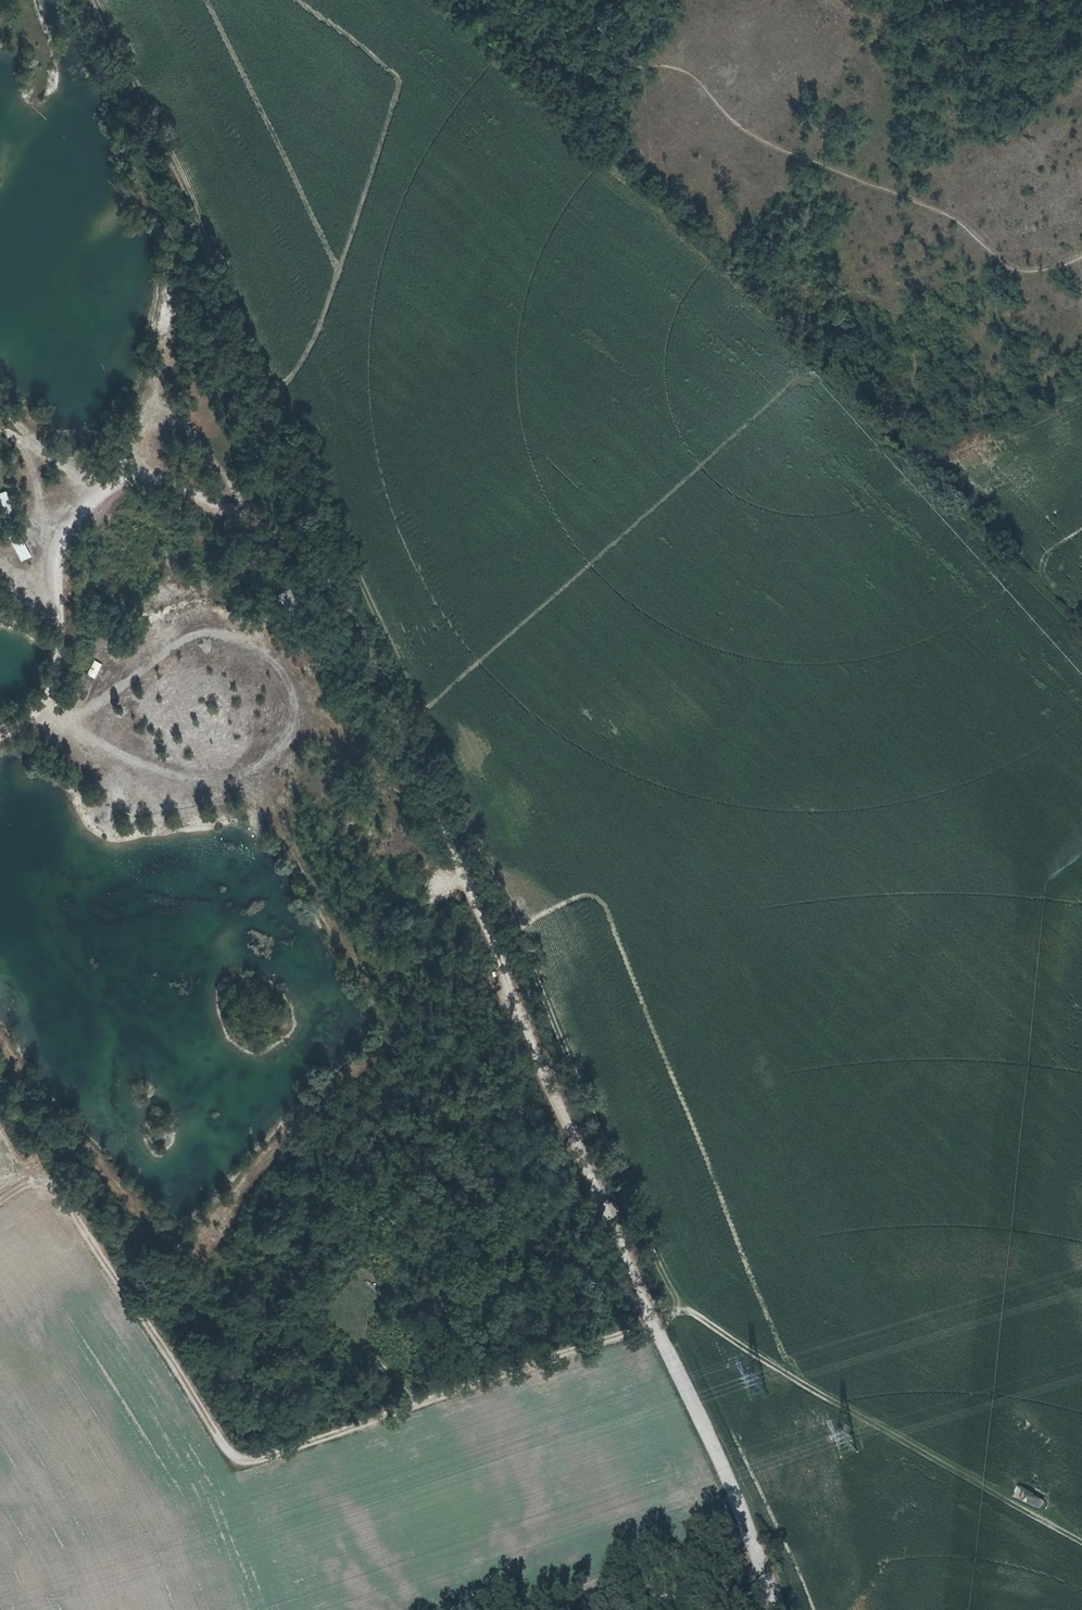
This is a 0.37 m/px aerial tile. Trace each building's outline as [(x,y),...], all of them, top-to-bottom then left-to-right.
[(11,502),(1,504),(3,517),(13,515),(11,502)] [(20,530),(9,534),(18,562),(29,558),(20,530)] [(287,587),(276,599),(290,613),(302,602),(287,587)] [(86,674),(95,678),(102,663),(93,659),(86,674)] [(76,689),(84,695),(94,680),(86,675),(76,689)] [(1022,1499),(1024,1488),(1017,1486),(1015,1498),(1022,1499)] [(1031,1495),(1028,1503),(1042,1509),(1045,1501),(1031,1495)]
